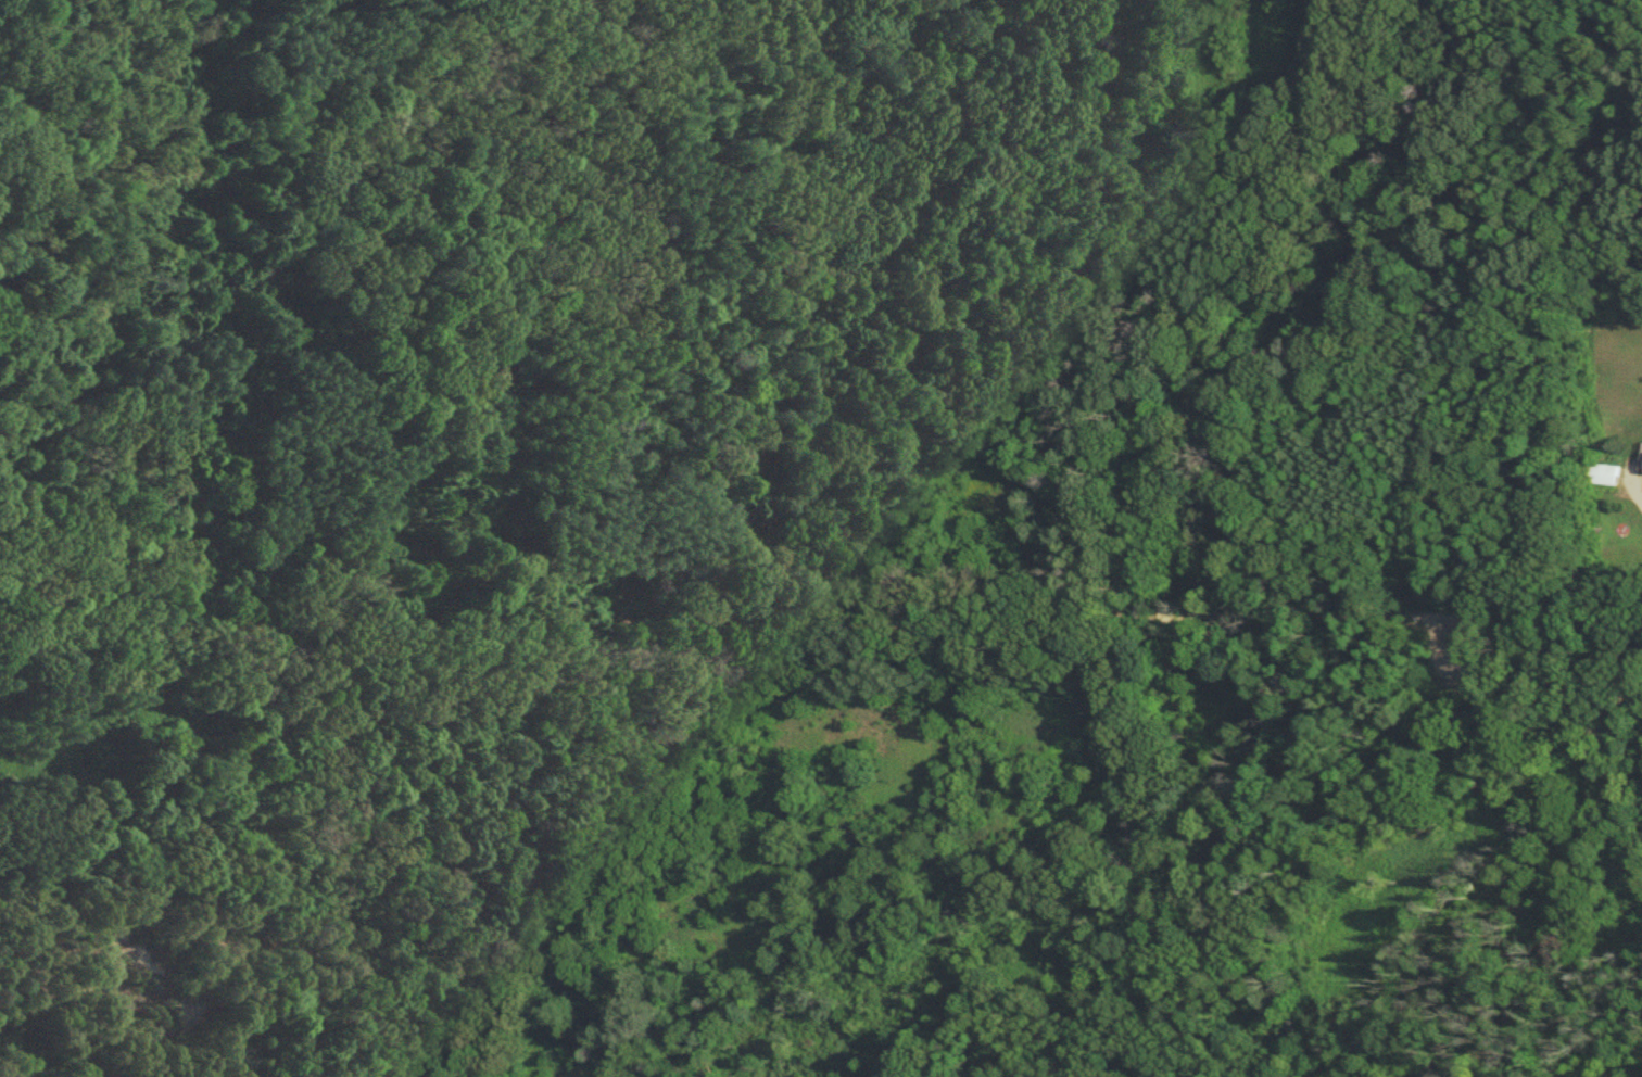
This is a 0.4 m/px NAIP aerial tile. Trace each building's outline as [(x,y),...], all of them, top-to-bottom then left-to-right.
[(1589,463),(1587,482),(1618,486),(1620,467),(1589,463)]
